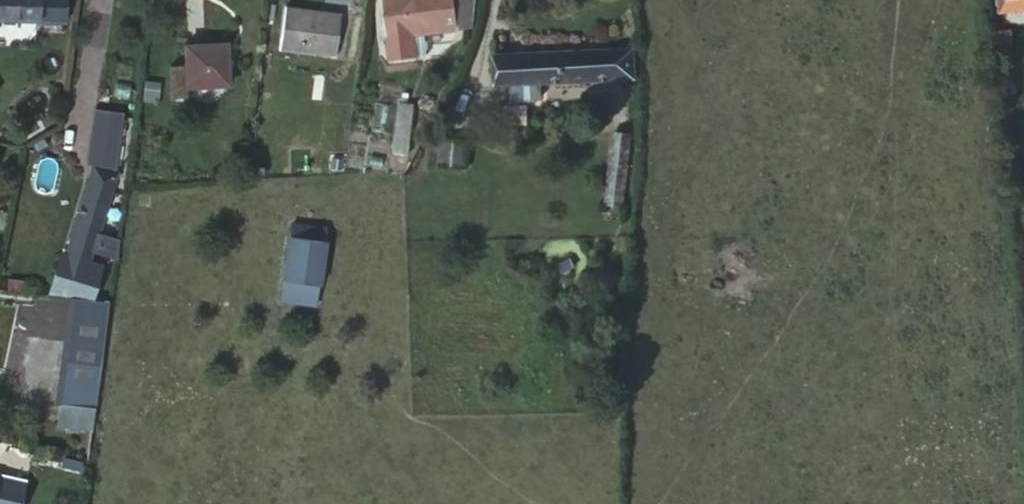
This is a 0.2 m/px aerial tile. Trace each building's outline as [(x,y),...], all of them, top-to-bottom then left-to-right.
[(36,25),(38,0),(0,0),(0,22),(36,25)] [(451,27),(451,0),(381,0),(381,32),(380,53),(404,54),(405,31),(452,30),(451,27)] [(451,27),(475,27),(477,0),(451,0),(451,27)] [(1002,27),(1023,23),(1023,0),(998,0),(1002,27)] [(337,16),(285,8),(279,48),(330,58),(337,16)] [(541,107),(540,89),(635,80),(635,43),(494,55),(495,93),(511,92),(514,110),(541,107)] [(188,48),(186,89),(228,90),(231,49),(188,48)] [(416,108),(399,108),(394,157),(410,158),(416,108)] [(65,256),(52,298),(77,303),(88,306),(103,252),(122,258),(125,240),(108,236),(126,173),(122,172),(129,114),(105,111),(96,160),(99,167),(71,259),(65,256)] [(639,135),(613,133),(607,208),(633,210),(639,135)] [(455,171),(454,145),(438,146),(440,171),(455,171)] [(468,145),(454,145),(455,171),(469,170),(468,145)] [(331,240),(294,233),(281,304),(318,310),(331,240)] [(57,398),(92,405),(111,312),(88,306),(77,303),(57,398)]
